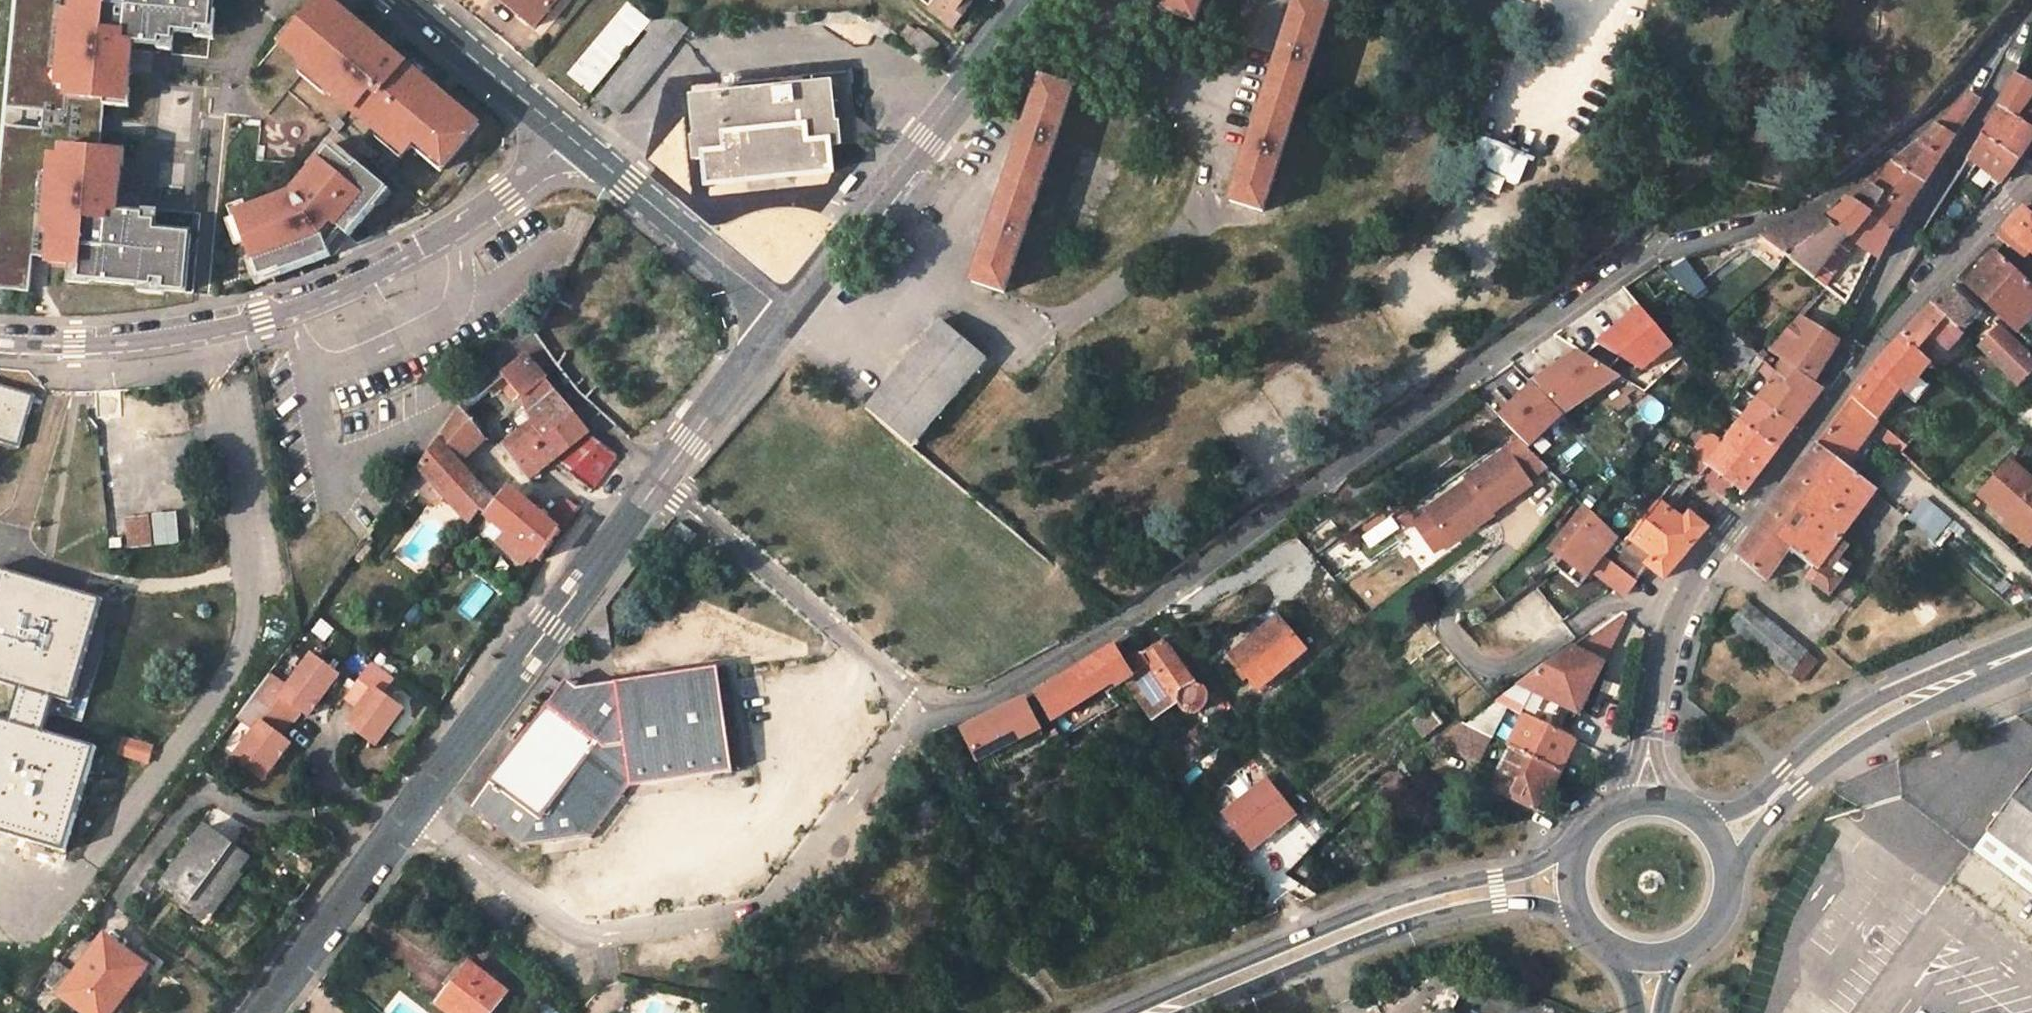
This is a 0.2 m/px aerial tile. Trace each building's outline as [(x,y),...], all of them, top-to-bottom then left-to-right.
[(7,108),(44,109),(42,140),(44,140),(40,241),(0,240),(0,289),(32,290),(33,266),(68,267),(67,283),(185,288),(187,230),(155,229),(156,212),(119,210),(122,148),(100,147),(101,105),(128,106),(131,46),(171,48),(172,35),(210,37),(212,0),(11,0),(7,108)] [(480,123),(444,93),(446,90),(429,76),(427,79),(396,52),(398,49),(361,18),(358,21),(333,0),(327,0),(321,6),(317,5),(294,32),(289,28),(279,40),(309,65),(302,73),(327,94),(330,89),(381,132),(377,137),(402,157),(409,149),(412,146),(441,169),(448,161),(480,123)] [(537,21),(553,0),(509,0),(537,21)] [(964,0),(939,0),(929,13),(951,29),(970,4),(964,0)] [(1162,18),(1179,25),(1183,16),(1196,20),(1202,0),(1168,0),(1162,18)] [(1305,0),(1295,0),(1231,198),(1263,208),(1327,7),(1305,0)] [(629,5),(573,73),(594,90),(651,23),(629,5)] [(929,56),(938,42),(918,28),(908,40),(929,56)] [(675,51),(654,34),(601,96),(623,112),(675,51)] [(1998,104),(2019,121),(2031,96),(2031,82),(2014,72),(1998,104)] [(1072,86),(1041,77),(973,278),(1006,290),(1072,86)] [(829,83),(693,97),(697,138),(695,138),(698,158),(708,157),(712,183),(831,171),(829,143),(839,142),(836,123),(833,124),(829,83)] [(1970,92),(1934,125),(1951,138),(1976,97),(1970,92)] [(2019,121),(2031,131),(2031,96),(2019,121)] [(2031,145),(2031,131),(2019,121),(1998,104),(1982,131),(2017,158),(2031,145)] [(1924,182),(1951,138),(1934,125),(1918,141),(1894,158),(1924,182)] [(1999,182),(2017,158),(1982,131),(1969,156),(1999,182)] [(1527,157),(1483,138),(1473,163),(1516,182),(1527,157)] [(326,215),(350,235),(389,188),(335,150),(328,145),(310,165),(314,169),(293,193),(249,210),(246,199),(230,205),(242,239),(247,237),(255,257),(249,259),(256,277),(267,273),(268,274),(282,269),(283,272),(332,254),(320,222),(326,215)] [(1917,195),(1924,182),(1894,158),(1866,179),(1870,182),(1909,208),(1917,195)] [(1896,228),(1909,208),(1870,182),(1850,199),(1896,228)] [(1891,237),(1896,228),(1850,199),(1834,212),(1828,218),(1847,237),(1881,259),(1891,237)] [(1823,213),(1828,218),(1834,212),(1829,208),(1823,213)] [(2025,208),(1999,235),(2026,257),(2031,250),(2031,214),(2025,208)] [(1816,279),(1847,237),(1828,218),(1823,213),(1819,214),(1787,227),(1764,234),(1816,279)] [(2010,323),(2031,301),(2031,285),(1996,252),(1967,283),(2010,323)] [(1669,274),(1691,293),(1709,275),(1687,255),(1669,274)] [(1844,298),(1862,279),(1850,268),(1832,286),(1844,298)] [(1951,288),(1935,305),(1958,326),(1972,312),(1973,310),(1959,295),(1951,288)] [(2010,323),(2031,344),(2031,343),(2031,301),(2010,323)] [(1638,304),(1600,338),(1637,379),(1675,346),(1638,304)] [(1958,326),(1935,305),(1903,337),(1923,355),(1932,338),(1947,349),(1962,331),(1958,326)] [(1972,312),(1958,326),(1962,331),(1977,318),(1972,312)] [(1775,351),(1783,357),(1811,321),(1802,315),(1775,351)] [(989,357),(941,320),(872,406),(921,445),(989,357)] [(1787,360),(1777,373),(1792,385),(1804,370),(1805,369),(1818,380),(1839,343),(1811,321),(1783,357),(1787,360)] [(2027,392),(2031,388),(2031,381),(2027,376),(2031,371),(2031,357),(2019,344),(2015,348),(1994,330),(1978,346),(2027,392)] [(1923,355),(1903,337),(1880,360),(1854,398),(1875,418),(1899,387),(1907,391),(1931,362),(1923,355)] [(569,446),(587,431),(586,428),(579,419),(571,410),(561,398),(553,389),(546,381),(535,369),(523,358),(520,360),(504,375),(524,398),(536,429),(549,419),(569,446)] [(1771,381),(1777,373),(1763,362),(1757,370),(1771,381)] [(1792,385),(1777,373),(1771,381),(1757,399),(1794,427),(1823,388),(1804,370),(1792,385)] [(12,450),(27,400),(0,392),(0,447),(12,450)] [(1841,466),(1875,418),(1854,398),(1739,556),(1769,577),(1791,547),(1817,567),(1810,578),(1832,594),(1844,578),(1823,561),(1829,551),(1872,489),(1841,466)] [(1778,449),(1794,427),(1757,399),(1741,420),(1778,449)] [(461,407),(440,438),(459,460),(484,437),(461,407)] [(549,419),(536,429),(508,450),(531,478),(553,463),(593,489),(618,455),(610,447),(601,442),(593,436),(587,431),(569,446),(549,419)] [(1762,471),(1778,449),(1741,420),(1724,443),(1762,471)] [(471,520),(480,509),(491,495),(459,460),(440,438),(439,437),(419,464),(471,520)] [(1520,441),(1507,450),(1529,480),(1546,467),(1520,441)] [(1746,493),(1762,471),(1724,443),(1707,464),(1734,484),(1746,493)] [(1529,480),(1507,450),(1467,480),(1469,482),(1463,486),(1467,491),(1460,497),(1456,492),(1427,512),(1453,548),(1495,517),(1493,515),(1533,485),(1529,480)] [(1694,454),(1686,466),(1703,478),(1726,494),(1734,484),(1707,464),(1694,454)] [(2011,462),(1983,494),(2028,535),(2031,531),(2031,481),(2011,462)] [(1624,546),(1616,537),(1590,569),(1625,595),(1648,566),(1664,577),(1707,528),(1687,512),(1682,519),(1671,509),(1690,488),(1693,490),(1703,478),(1686,466),(1624,546)] [(498,502),(488,516),(506,529),(497,540),(525,563),(534,554),(541,558),(570,520),(555,510),(548,518),(509,487),(498,502)] [(488,516),(498,502),(491,495),(480,509),(488,516)] [(566,507),(576,513),(579,508),(570,502),(566,507)] [(561,503),(555,510),(570,520),(576,513),(566,507),(561,503)] [(1941,518),(1925,504),(1916,516),(1937,533),(1940,528),(1936,525),(1941,518)] [(1579,583),(1590,569),(1616,537),(1592,513),(1553,562),(1579,583)] [(1388,516),(1362,534),(1371,548),(1397,529),(1388,516)] [(706,539),(690,526),(683,535),(699,548),(706,539)] [(1349,586),(1373,611),(1413,571),(1389,546),(1349,586)] [(1851,568),(1829,551),(1823,561),(1844,578),(1851,568)] [(65,860),(94,756),(48,741),(55,709),(71,713),(100,609),(0,580),(0,693),(21,700),(13,732),(0,728),(0,840),(65,860)] [(1806,650),(1749,604),(1732,624),(1790,669),(1806,650)] [(1623,609),(1574,648),(1604,662),(1628,613),(1623,609)] [(1308,650),(1281,617),(1235,656),(1262,689),(1308,650)] [(1131,676),(1121,683),(1152,722),(1176,704),(1180,709),(1186,713),(1196,711),(1204,704),(1206,694),(1204,688),(1199,683),(1192,681),(1161,639),(1136,652),(1123,660),(1131,676)] [(1114,688),(1121,683),(1131,676),(1123,660),(1114,642),(1064,674),(1033,690),(1051,720),(1095,694),(1092,686),(1107,677),(1114,688)] [(1604,662),(1574,648),(1500,701),(1507,704),(1527,714),(1553,726),(1564,703),(1580,711),(1604,662)] [(267,672),(252,694),(289,721),(299,708),(307,714),(337,673),(309,652),(284,685),(267,672)] [(380,695),(392,679),(373,667),(343,701),(358,710),(345,726),(375,746),(402,709),(380,695)] [(554,707),(477,806),(523,845),(596,838),(636,788),(737,774),(726,672),(624,685),(625,701),(585,705),(573,719),(554,707)] [(289,721),(252,694),(236,715),(236,716),(252,728),(232,755),(262,778),(289,742),(279,734),(289,721)] [(1119,705),(1111,695),(1104,699),(1111,709),(1119,705)] [(1039,728),(1021,696),(960,728),(976,760),(1039,728)] [(1467,725),(1491,736),(1507,704),(1500,701),(1467,725)] [(1439,717),(1427,703),(1400,721),(1413,736),(1439,717)] [(1520,750),(1561,770),(1578,738),(1553,726),(1527,714),(1511,746),(1520,750)] [(1437,741),(1450,748),(1461,722),(1437,741)] [(1461,722),(1450,748),(1480,763),(1491,736),(1467,725),(1461,722)] [(148,766),(154,745),(125,736),(119,757),(148,766)] [(1557,779),(1561,770),(1520,750),(1507,776),(1502,773),(1494,791),(1537,809),(1551,777),(1557,779)] [(1386,798),(1406,781),(1401,771),(1378,789),(1386,798)] [(1987,831),(2031,865),(2031,771),(1987,831)] [(1217,814),(1250,856),(1299,817),(1266,776),(1217,814)] [(1544,812),(1557,779),(1551,777),(1537,809),(1544,812)] [(203,825),(160,882),(202,913),(244,854),(203,825)] [(1250,870),(1262,885),(1275,874),(1263,859),(1250,870)] [(56,1000),(75,1012),(109,1012),(141,969),(101,940),(56,1000)] [(437,998),(455,1012),(503,1012),(515,999),(470,964),(463,974),(457,970),(445,984),(447,986),(437,998)] [(1791,1012),(1827,1012),(1803,996),(1791,1012)]
